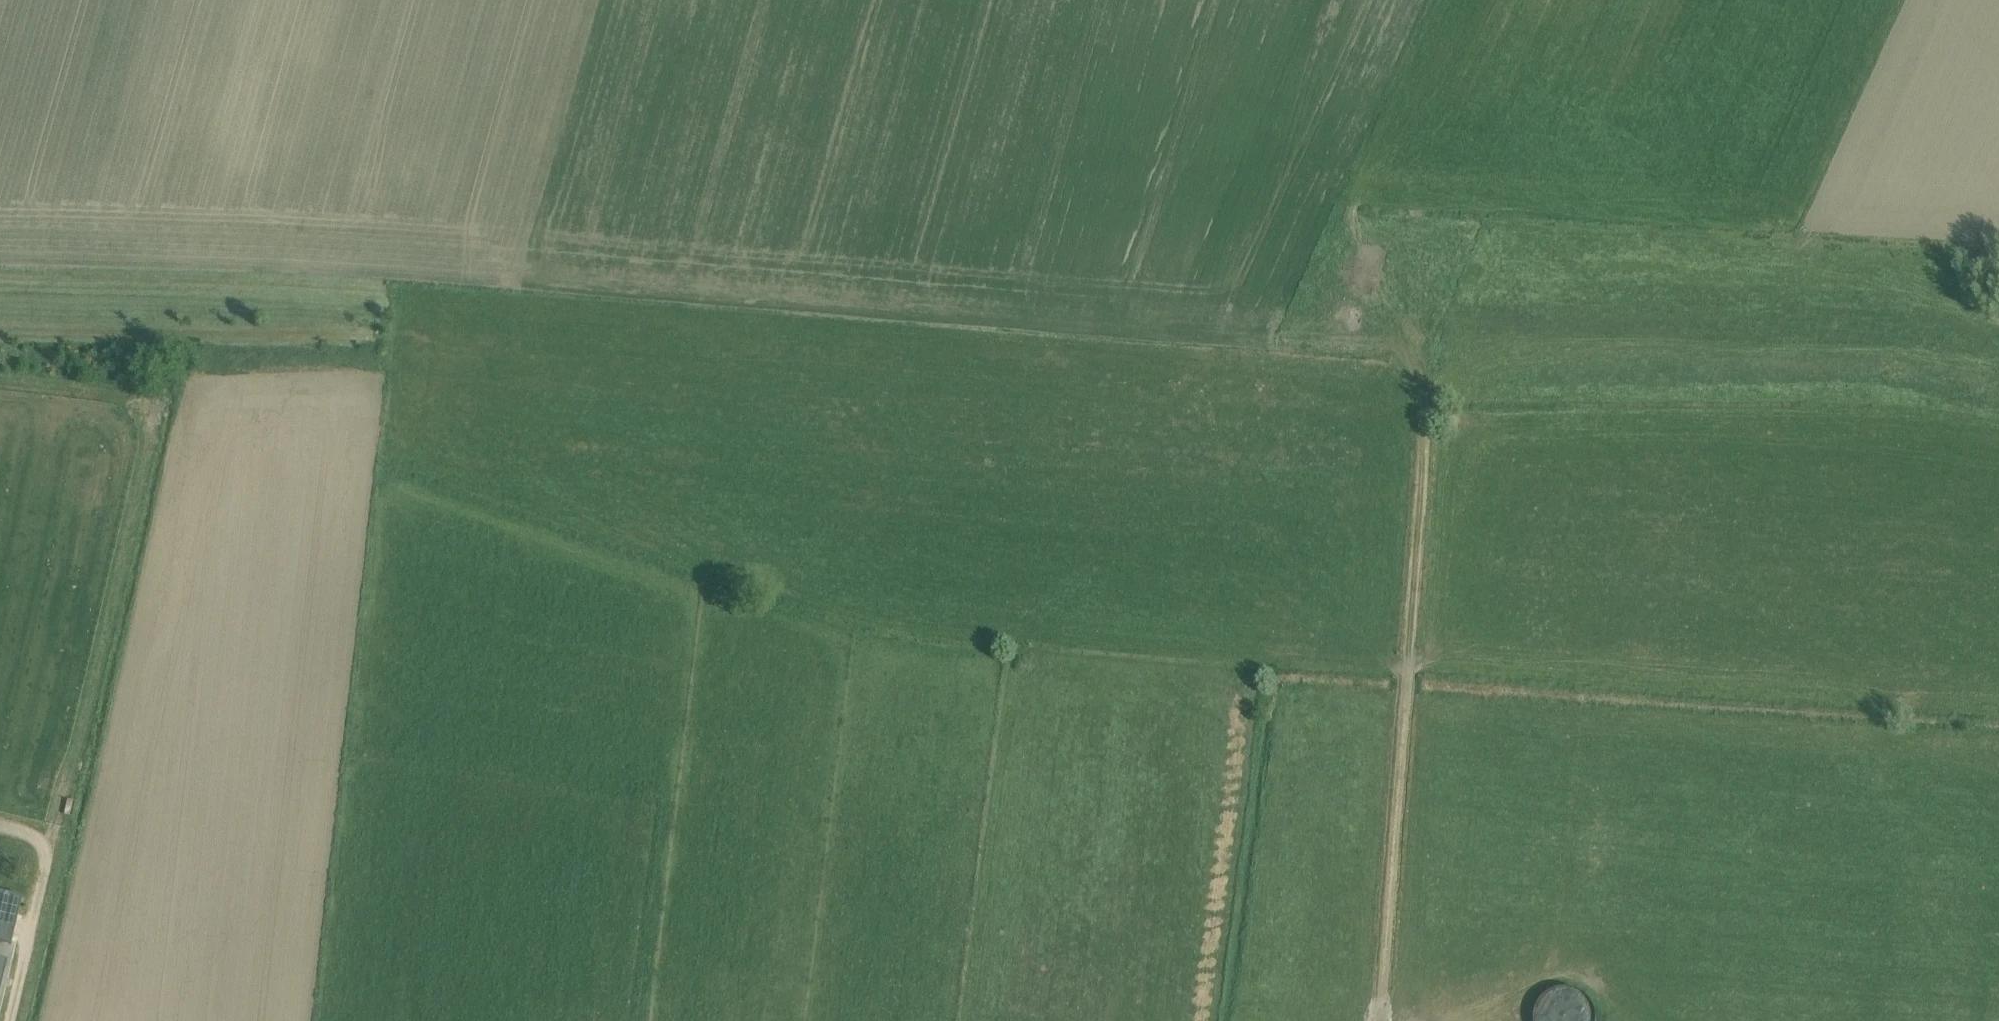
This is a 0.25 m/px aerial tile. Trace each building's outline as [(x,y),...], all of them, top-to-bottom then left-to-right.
[(10,944),(21,896),(0,891),(0,942),(10,944)]
